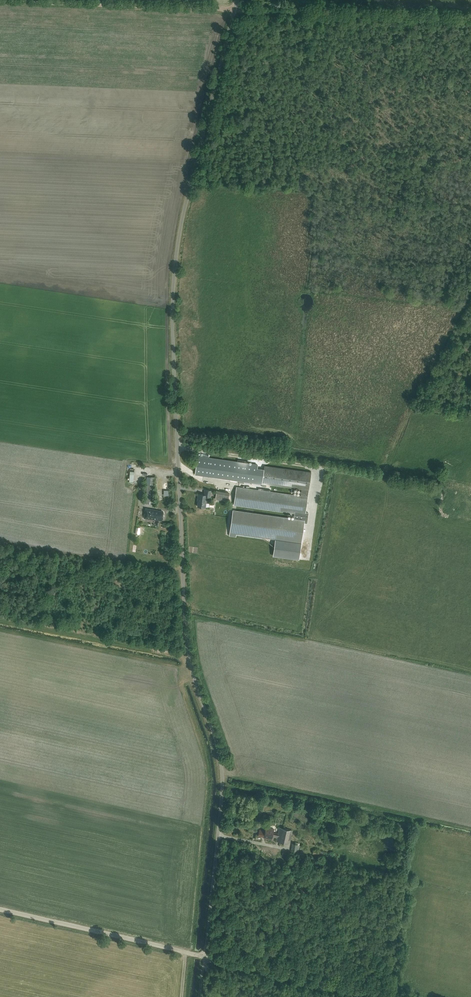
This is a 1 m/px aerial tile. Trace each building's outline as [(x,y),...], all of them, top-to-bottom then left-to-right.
[(199,457),(196,476),(256,484),(259,466),(199,457)] [(233,509),(229,536),(236,537),(236,534),(275,539),(273,555),(299,559),(304,523),(307,523),(308,512),(306,512),(308,497),(308,496),(309,490),(311,472),(265,466),(262,484),(302,489),(301,495),(301,496),(237,487),(234,505),(294,513),(294,518),(233,509)] [(154,485),(155,477),(144,476),(143,485),(144,487),(144,492),(144,503),(154,504),(154,496),(154,485)] [(211,497),(212,491),(205,490),(204,495),(198,494),(198,498),(199,499),(198,506),(206,507),(207,496),(211,497)] [(146,509),(145,518),(155,519),(162,520),(163,511),(157,511),(155,511),(155,510),(146,509)] [(278,833),(273,832),(274,829),(266,827),(265,830),(260,829),(258,835),(263,836),(263,838),(272,840),(273,837),(277,837),(277,841),(288,843),(290,830),(279,827),(278,833)] [(291,851),(298,853),(299,848),(300,845),(292,843),(291,851)]
